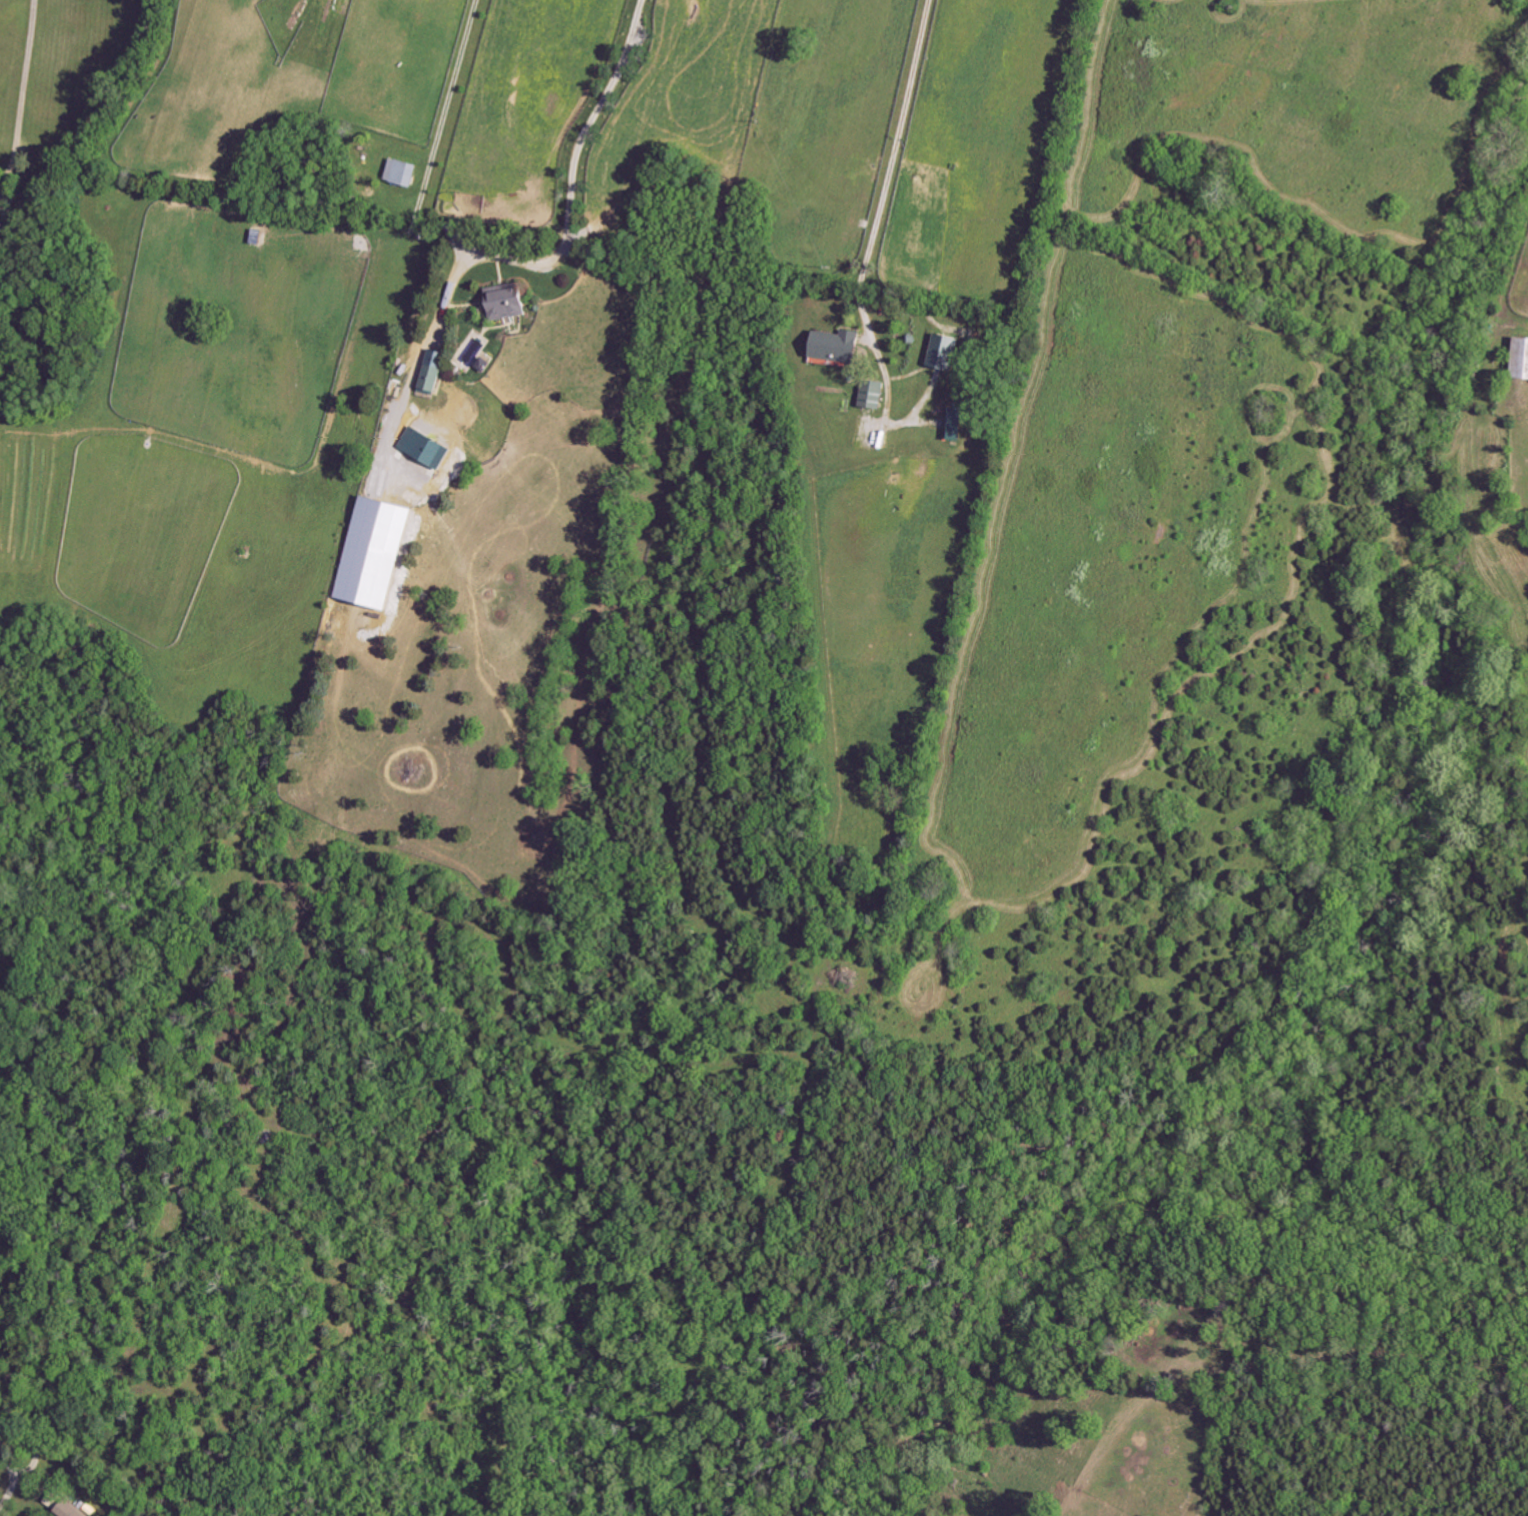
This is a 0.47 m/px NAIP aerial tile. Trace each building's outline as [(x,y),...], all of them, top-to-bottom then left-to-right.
[(421,165),(392,160),(388,183),(417,187),(421,165)] [(845,336),(820,332),(815,357),(859,366),(865,334),(846,330),(845,336)] [(955,373),(963,340),(938,334),(930,366),(955,373)] [(1518,339),(1516,380),(1527,380),(1527,339),(1518,339)] [(420,391),(437,397),(450,355),(433,350),(420,391)] [(478,367),(487,373),(493,364),(485,358),(478,367)] [(864,408),(885,410),(887,383),(866,382),(864,408)] [(951,441),(963,442),(963,409),(952,409),(951,441)] [(437,468),(448,447),(418,430),(407,452),(437,468)] [(340,600),(393,612),(416,508),(362,497),(340,600)] [(66,1500),(57,1515),(58,1515),(92,1515),(66,1500)]
